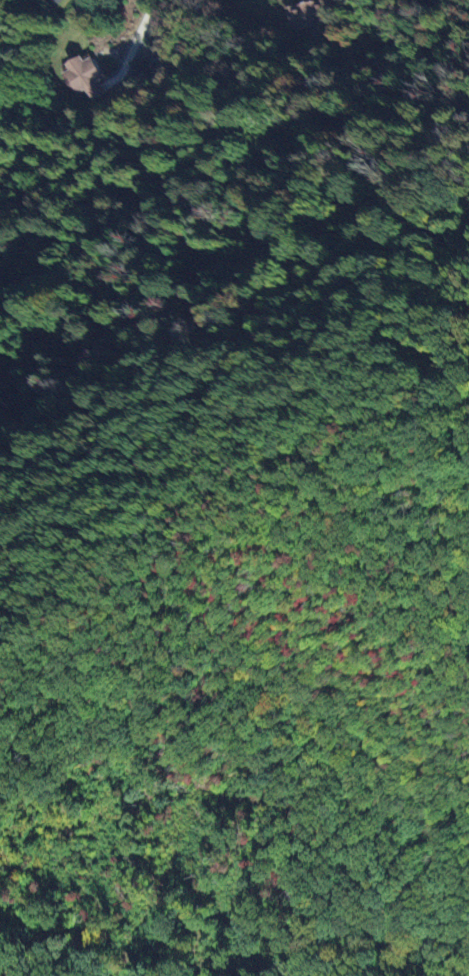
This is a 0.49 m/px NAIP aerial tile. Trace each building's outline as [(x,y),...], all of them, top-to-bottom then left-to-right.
[(87,100),(101,93),(95,81),(101,78),(89,55),(80,59),(79,56),(64,63),(68,70),(61,74),(71,95),(82,89),(87,100)] [(162,70),(157,58),(144,64),(149,76),(162,70)]
